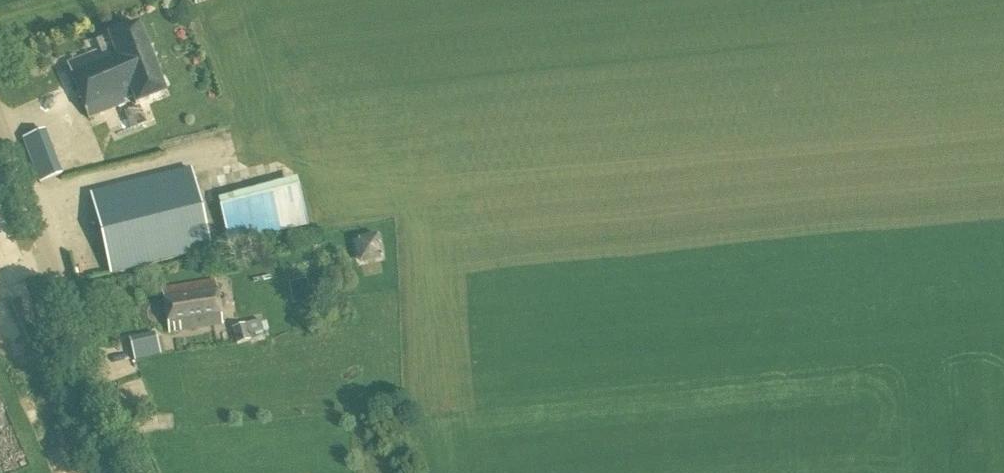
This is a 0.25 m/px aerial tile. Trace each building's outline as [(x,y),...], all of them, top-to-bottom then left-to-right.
[(146,122),(138,102),(164,91),(137,23),(108,35),(110,40),(96,45),(98,50),(67,62),(89,117),(124,103),(128,112),(124,113),(130,128),(146,122)] [(46,181),(59,175),(51,157),(38,163),(46,181)] [(110,273),(211,248),(190,169),(91,193),(110,273)] [(296,178),(217,199),(230,246),(308,225),(296,178)] [(383,256),(379,237),(376,237),(376,234),(357,238),(357,241),(354,242),(358,261),(361,261),(361,264),(380,260),(380,257),(383,256)] [(169,332),(221,324),(214,280),(161,288),(169,332)] [(317,303),(310,304),(312,312),(318,311),(317,303)] [(14,322),(8,306),(0,309),(0,328),(14,322)] [(261,323),(259,319),(244,324),(243,323),(230,327),(236,344),(249,340),(248,336),(268,329),(265,322),(261,323)] [(134,360),(158,355),(154,335),(130,340),(134,360)] [(25,382),(36,377),(28,359),(17,363),(25,382)]
